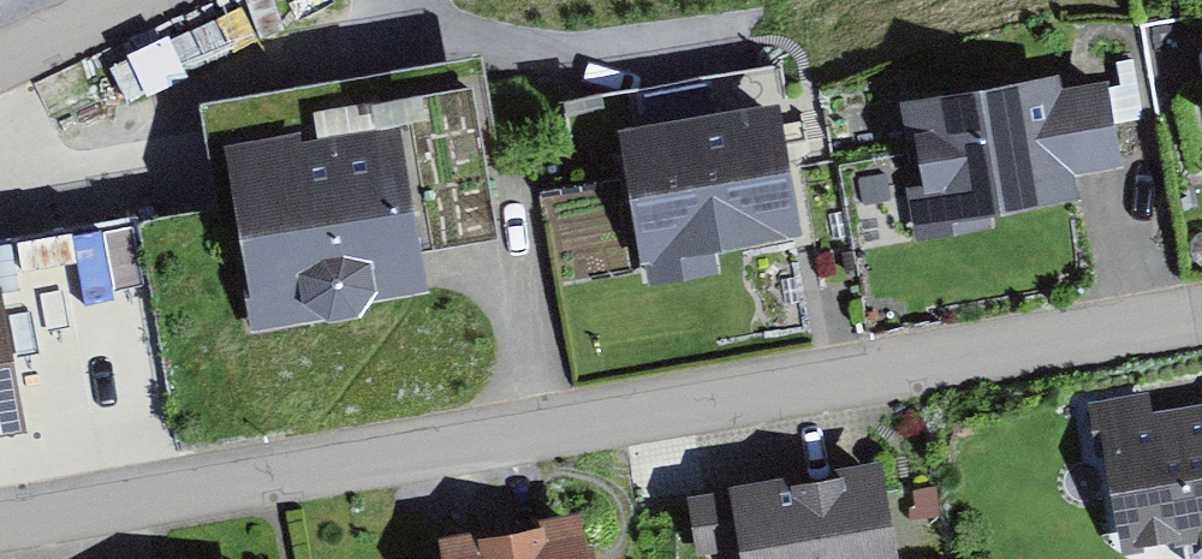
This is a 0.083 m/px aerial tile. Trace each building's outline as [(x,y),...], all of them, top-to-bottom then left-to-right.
[(1061,80),(898,107),(919,234),(1076,208),(1071,177),(1121,169),(1107,88),(1063,95),(1061,80)] [(782,111),(620,138),(647,292),(718,280),(715,259),(805,244),(782,111)] [(402,134),(225,159),(256,337),(323,325),(330,329),(358,324),(375,305),(428,297),(402,134)] [(885,170),(858,175),(862,202),(890,198),(885,170)] [(141,283),(1,306),(19,422),(159,399),(141,283)] [(22,441),(19,422),(1,306),(0,299),(0,444),(22,441)] [(1084,403),(1090,445),(1104,443),(1120,558),(1201,547),(1201,411),(1154,418),(1151,394),(1084,403)] [(687,501),(697,558),(700,558),(742,552),(743,558),(895,558),(880,469),(687,501)] [(908,504),(909,517),(938,515),(936,484),(912,486),(914,504),(908,504)] [(440,546),(442,558),(586,558),(581,525),(440,546)]
